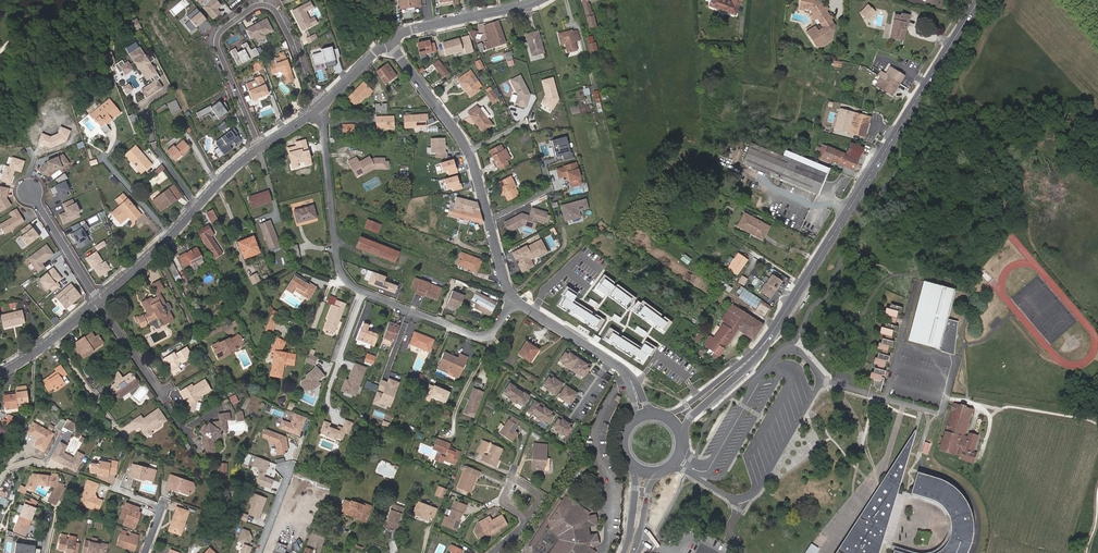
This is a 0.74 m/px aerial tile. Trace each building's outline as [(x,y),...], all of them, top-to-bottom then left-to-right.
[(213,19),(221,12),(218,8),(222,5),(218,0),(197,0),(213,19)] [(421,6),(420,0),(399,0),(400,8),(421,6)] [(593,12),(591,12),(588,0),(582,0),(583,2),(584,1),(589,27),(596,26),(593,12)] [(728,0),(707,0),(707,1),(712,3),(711,7),(737,15),(742,0),(734,0),(733,2),(728,0)] [(830,25),(833,22),(830,18),(832,16),(830,13),(829,14),(826,10),(824,10),(823,7),(823,5),(819,0),(800,0),(798,9),(804,10),(804,8),(809,9),(812,12),(812,13),(813,12),(817,17),(823,26),(824,29),(830,25)] [(307,22),(305,18),(304,18),(302,14),(311,10),(308,4),(289,14),(294,22),(295,21),(297,25),(296,26),(300,33),(309,28),(307,24),(307,22)] [(867,19),(875,11),(868,5),(860,13),(867,19)] [(191,30),(205,18),(196,7),(186,15),(190,19),(185,23),(191,30)] [(904,23),(908,23),(910,15),(901,13),(900,16),(895,15),(890,37),(896,38),(896,36),(903,37),(905,29),(903,29),(904,23)] [(268,18),(246,27),(251,39),(256,37),(256,39),(274,32),(268,18)] [(505,42),(497,21),(484,26),(486,33),(489,41),(485,42),(487,49),(505,42)] [(896,38),(904,40),(908,23),(904,23),(903,29),(905,29),(903,37),(896,36),(896,38)] [(806,31),(809,35),(812,33),(814,34),(814,32),(818,29),(815,25),(806,31)] [(833,30),(830,25),(824,29),(827,34),(833,30)] [(812,33),(809,35),(811,38),(813,39),(815,35),(820,32),(818,29),(814,32),(814,34),(812,33)] [(474,39),(477,31),(475,30),(469,32),(472,39),(474,39)] [(567,43),(566,43),(568,52),(577,49),(575,40),(580,39),(577,30),(573,31),(573,30),(559,33),(561,43),(565,42),(567,42),(567,43)] [(544,52),(538,31),(527,35),(533,56),(544,52)] [(308,42),(319,38),(317,33),(306,37),(308,42)] [(230,44),(242,38),(240,34),(228,40),(230,44)] [(468,36),(462,38),(466,50),(471,49),(468,36)] [(589,46),(589,50),(596,49),(593,36),(588,38),(590,45),(589,46)] [(459,38),(443,43),(446,54),(462,50),(459,38)] [(435,41),(429,42),(428,39),(415,42),(417,54),(437,50),(435,41)] [(247,41),(242,44),(243,48),(237,51),(235,47),(230,50),(237,65),(255,57),(247,41)] [(157,73),(145,54),(144,54),(140,48),(131,55),(134,60),(130,63),(128,60),(120,66),(124,72),(132,67),(132,66),(135,63),(139,69),(140,68),(143,66),(150,78),(153,82),(141,89),(146,97),(162,87),(157,79),(155,80),(153,76),(157,73)] [(339,57),(338,49),(332,50),(331,48),(321,50),(321,53),(312,55),(315,65),(324,63),(325,68),(336,66),(334,58),(339,57)] [(506,53),(509,61),(514,59),(513,55),(514,55),(512,51),(506,53)] [(294,82),(286,58),(269,63),(273,75),(282,72),(286,85),(294,82)] [(476,60),(479,69),(484,67),(481,58),(476,60)] [(264,69),(261,60),(250,68),(252,73),(264,69)] [(440,61),(435,65),(434,66),(436,69),(443,77),(449,73),(440,61)] [(388,63),(379,69),(382,73),(388,81),(396,75),(388,63)] [(143,66),(140,68),(147,79),(150,78),(143,66)] [(889,76),(900,83),(904,76),(890,67),(885,74),(883,73),(880,77),(886,80),(889,76)] [(472,71),(464,76),(466,79),(461,83),(463,87),(465,91),(466,90),(467,92),(470,97),(480,91),(476,84),(472,77),(475,75),(472,71)] [(388,81),(382,73),(380,76),(385,83),(388,81)] [(521,74),(510,80),(518,96),(516,104),(527,107),(531,94),(521,74)] [(892,95),(900,83),(889,76),(886,80),(880,77),(876,85),(892,95)] [(361,83),(360,82),(348,95),(355,101),(357,98),(358,99),(364,93),(370,87),(364,81),(361,83)] [(262,88),(259,88),(249,92),(252,102),(269,96),(264,83),(260,84),(262,88)] [(865,93),(859,89),(856,95),(862,99),(865,93)] [(497,98),(492,91),(486,95),(491,102),(497,98)] [(399,106),(397,106),(398,108),(400,108),(415,106),(413,97),(405,98),(405,95),(396,97),(396,101),(398,100),(399,106)] [(223,98),(197,112),(199,117),(212,110),(214,114),(211,116),(213,119),(230,111),(223,98)] [(109,105),(113,103),(112,102),(109,99),(97,110),(89,116),(91,118),(108,110),(109,105)] [(173,114),(180,110),(175,100),(168,104),(173,114)] [(120,111),(113,103),(109,105),(108,110),(91,118),(93,120),(94,119),(97,122),(101,119),(103,121),(99,125),(101,127),(105,124),(106,124),(110,121),(108,120),(111,117),(112,118),(117,113),(120,111)] [(470,117),(480,110),(477,107),(468,113),(470,117)] [(487,126),(491,124),(487,119),(489,117),(483,110),(481,112),(480,110),(470,117),(473,121),(476,125),(477,124),(478,125),(482,131),(488,128),(487,126)] [(136,112),(128,115),(131,122),(138,119),(136,112)] [(867,122),(869,117),(854,113),(849,133),(866,137),(869,123),(867,122)] [(405,128),(415,128),(415,126),(426,126),(426,121),(428,121),(427,114),(404,116),(405,128)] [(388,128),(388,129),(394,129),(393,116),(375,116),(376,128),(384,128),(388,128)] [(228,126),(224,121),(218,126),(221,131),(228,126)] [(492,126),(491,124),(487,126),(488,128),(482,131),(483,133),(492,126)] [(241,140),(237,134),(237,133),(234,128),(216,141),(215,143),(224,155),(232,149),(229,145),(234,142),(235,144),(241,140)] [(566,137),(550,141),(552,147),(553,147),(556,158),(562,156),(564,161),(574,158),(572,153),(570,153),(566,137)] [(445,138),(430,138),(430,152),(434,152),(434,158),(447,158),(448,153),(445,152),(445,138)] [(175,160),(189,147),(183,140),(175,147),(174,145),(167,151),(175,160)] [(817,195),(828,169),(783,153),(782,156),(750,142),(741,163),(817,195)] [(863,148),(851,143),(846,153),(859,159),(863,148)] [(141,171),(150,164),(134,144),(125,152),(141,171)] [(823,157),(827,146),(823,144),(818,155),(823,157)] [(499,170),(509,165),(506,161),(510,159),(505,149),(503,150),(500,145),(489,151),(492,156),(493,156),(496,160),(494,161),(493,161),(496,167),(497,166),(499,170)] [(859,160),(827,146),(823,157),(818,155),(817,158),(830,163),(832,160),(854,170),(859,160)] [(783,153),(828,169),(828,168),(784,150),(783,153)] [(69,164),(64,156),(48,162),(49,164),(48,165),(45,164),(42,173),(49,177),(51,171),(61,167),(63,169),(69,164)] [(389,169),(389,161),(385,161),(385,158),(375,158),(371,160),(370,156),(369,157),(368,157),(367,158),(368,159),(367,159),(366,160),(365,159),(359,162),(357,157),(349,162),(352,169),(355,173),(357,172),(358,172),(359,171),(361,171),(362,171),(363,171),(364,170),(364,172),(366,171),(368,170),(370,169),(373,167),(374,166),(375,168),(380,168),(380,169),(389,169)] [(9,166),(6,165),(2,179),(11,181),(14,168),(21,170),(24,160),(12,157),(9,166)] [(453,158),(439,162),(442,172),(448,170),(449,175),(457,172),(453,158)] [(564,168),(557,170),(559,178),(567,176),(568,181),(570,181),(572,187),(582,184),(576,163),(564,167),(564,168)] [(157,174),(165,168),(162,164),(154,171),(157,174)] [(364,175),(375,169),(380,169),(380,168),(375,168),(374,166),(373,167),(370,169),(368,170),(366,171),(364,172),(364,170),(363,171),(362,171),(361,171),(359,171),(358,172),(357,172),(355,173),(357,177),(363,174),(364,175)] [(457,175),(443,179),(446,189),(452,187),(453,192),(461,189),(457,175)] [(515,188),(516,187),(510,176),(496,184),(499,189),(500,189),(502,188),(504,194),(508,201),(519,195),(515,188)] [(67,196),(65,190),(68,189),(65,180),(53,184),(58,198),(67,196)] [(173,185),(168,189),(153,200),(161,210),(166,206),(165,205),(167,204),(168,205),(175,200),(176,201),(181,197),(173,185)] [(271,202),(267,191),(249,197),(253,208),(271,202)] [(136,208),(123,193),(116,200),(120,205),(111,213),(119,222),(128,214),(132,219),(136,216),(132,211),(136,208)] [(483,224),(477,202),(457,197),(455,203),(454,203),(453,208),(452,207),(450,214),(453,215),(452,216),(483,224)] [(73,198),(61,203),(65,211),(60,213),(64,224),(82,216),(73,198)] [(562,205),(566,221),(580,217),(578,211),(589,208),(586,198),(562,205)] [(316,217),(313,205),(294,211),(297,222),(316,217)] [(22,220),(14,208),(10,214),(11,216),(8,218),(1,228),(4,233),(12,227),(13,226),(22,220)] [(119,222),(121,224),(128,217),(132,221),(133,222),(141,215),(136,208),(132,211),(136,216),(132,219),(128,214),(119,222)] [(534,228),(537,220),(544,222),(547,213),(532,208),(530,216),(522,214),(519,216),(519,217),(517,218),(516,217),(505,223),(509,229),(517,225),(521,226),(523,225),(534,228)] [(216,217),(212,209),(206,213),(210,220),(216,217)] [(768,225),(743,213),(737,225),(761,238),(768,225)] [(271,219),(260,223),(269,249),(280,245),(271,219)] [(376,230),(379,223),(369,219),(366,226),(376,230)] [(41,235),(35,227),(34,228),(30,224),(24,229),(27,233),(22,237),(28,245),(41,235)] [(204,241),(209,237),(211,236),(213,234),(208,226),(198,232),(204,241)] [(81,229),(72,234),(81,248),(90,243),(81,229)] [(250,231),(236,237),(242,253),(257,247),(250,231)] [(398,251),(361,236),(357,246),(394,261),(398,251)] [(204,241),(213,254),(220,250),(212,238),(211,239),(209,237),(204,241)] [(18,240),(24,248),(27,247),(21,238),(18,240)] [(532,262),(531,259),(547,251),(542,239),(527,247),(527,246),(514,253),(517,259),(518,259),(521,257),(523,261),(520,262),(519,263),(523,271),(530,268),(528,264),(532,262)] [(104,240),(95,245),(98,249),(107,244),(104,240)] [(43,262),(54,254),(48,243),(27,256),(38,272),(46,267),(43,262)] [(289,247),(291,255),(299,253),(296,245),(289,247)] [(195,265),(200,262),(199,259),(201,258),(196,248),(179,257),(182,261),(188,258),(192,266),(195,265)] [(100,277),(111,268),(97,249),(86,257),(100,277)] [(718,263),(722,258),(713,251),(708,258),(712,261),(713,259),(718,263)] [(468,266),(467,268),(478,272),(482,260),(463,253),(460,263),(465,265),(468,266)] [(747,259),(737,253),(730,264),(740,270),(747,259)] [(691,260),(684,254),(680,259),(687,265),(691,260)] [(171,270),(176,268),(172,261),(167,263),(171,270)] [(368,280),(372,271),(367,269),(363,278),(368,280)] [(48,289),(51,293),(58,288),(55,284),(59,280),(51,270),(36,282),(44,292),(48,289)] [(395,286),(382,281),(384,276),(372,271),(368,280),(368,282),(393,292),(395,286)] [(731,289),(735,283),(719,271),(712,280),(729,292),(731,289)] [(257,272),(248,276),(253,284),(261,280),(257,272)] [(302,294),(308,298),(315,287),(312,285),(301,278),(300,280),(298,278),(299,276),(295,274),(286,288),(292,292),(294,289),(301,295),(302,294)] [(638,298),(608,274),(596,289),(607,298),(612,292),(631,307),(638,298)] [(738,282),(744,285),(748,278),(742,275),(738,282)] [(762,298),(772,304),(786,283),(776,277),(762,298)] [(416,289),(416,290),(424,294),(423,295),(436,301),(441,289),(415,278),(411,287),(416,289)] [(156,295),(159,293),(164,290),(159,280),(155,283),(158,289),(154,291),(156,295)] [(68,282),(53,294),(63,306),(78,294),(68,282)] [(948,320),(956,290),(925,282),(910,340),(941,349),(941,347),(948,320)] [(482,290),(470,285),(468,289),(477,292),(474,299),(479,302),(477,307),(491,314),(497,303),(480,295),(482,290)] [(757,297),(744,288),(740,295),(738,297),(751,305),(757,297)] [(458,308),(465,295),(453,289),(447,303),(458,308)] [(570,289),(559,305),(598,331),(605,321),(575,302),(579,296),(570,289)] [(335,304),(337,297),(331,294),(328,301),(333,303),(335,304)] [(146,300),(143,302),(149,313),(153,320),(157,318),(160,316),(161,319),(164,325),(165,326),(172,322),(173,318),(169,311),(166,312),(165,309),(163,307),(166,305),(161,296),(158,298),(152,301),(147,303),(146,300)] [(751,307),(765,317),(771,307),(757,297),(751,305),(752,306),(751,307)] [(336,329),(346,302),(338,298),(335,304),(333,303),(325,325),(326,327),(334,330),(336,329)] [(149,313),(143,302),(141,303),(147,315),(149,313)] [(673,323),(645,302),(637,313),(665,334),(673,323)] [(747,335),(756,320),(743,312),(733,305),(729,310),(744,321),(738,329),(747,335)] [(891,316),(897,318),(899,312),(901,312),(903,308),(891,305),(890,309),(887,308),(885,314),(891,316)] [(0,315),(3,326),(23,321),(20,310),(0,315)] [(744,321),(729,310),(724,316),(728,319),(732,322),(730,324),(726,321),(723,325),(720,323),(709,337),(717,343),(724,349),(738,329),(744,321)] [(147,315),(144,317),(147,323),(153,320),(149,313),(147,315)] [(282,319),(272,315),(270,319),(269,323),(274,325),(276,326),(277,324),(277,323),(280,324),(281,322),(282,319)] [(147,324),(141,317),(137,319),(137,320),(135,321),(136,323),(138,322),(139,324),(142,328),(146,327),(147,324)] [(753,340),(763,324),(756,320),(747,335),(753,340)] [(954,350),(957,323),(948,320),(941,347),(954,350)] [(393,342),(400,325),(390,322),(384,338),(393,342)] [(276,326),(274,325),(269,323),(267,329),(274,332),(275,328),(276,326)] [(880,333),(885,335),(892,337),(894,331),(896,331),(898,326),(895,325),(888,324),(886,323),(885,328),(882,327),(880,333)] [(357,340),(364,343),(368,331),(367,331),(369,326),(364,324),(362,329),(362,328),(357,340)] [(641,347),(612,329),(605,340),(645,365),(656,348),(645,341),(641,347)] [(368,331),(364,343),(374,347),(378,336),(368,331)] [(97,343),(101,340),(100,338),(101,337),(100,336),(99,336),(98,335),(94,336),(91,332),(84,337),(85,339),(81,341),(80,340),(80,339),(73,343),(78,350),(77,350),(79,353),(81,352),(84,356),(93,350),(94,349),(93,347),(97,344),(97,343)] [(434,340),(415,332),(410,345),(429,352),(430,352),(431,352),(432,350),(431,349),(434,340)] [(696,339),(695,338),(694,339),(698,343),(703,336),(699,334),(696,339)] [(226,355),(227,357),(238,351),(238,349),(242,347),(242,346),(245,344),(241,337),(238,338),(238,337),(231,341),(230,339),(220,344),(226,355)] [(717,343),(709,337),(704,345),(714,352),(713,353),(718,357),(723,350),(716,344),(717,343)] [(891,341),(884,339),(883,338),(882,343),(879,342),(878,349),(881,349),(888,351),(890,346),(892,347),(894,341),(891,341)] [(291,363),(293,354),(283,352),(281,351),(286,343),(278,339),(271,351),(270,359),(271,360),(273,361),(271,370),(282,372),(284,363),(285,362),(291,363)] [(537,348),(527,342),(519,354),(529,360),(537,348)] [(214,348),(219,358),(226,355),(220,344),(214,348)] [(180,367),(181,361),(184,362),(189,359),(188,358),(193,355),(190,350),(189,351),(187,347),(176,353),(175,352),(163,359),(164,360),(167,364),(170,362),(172,366),(170,367),(174,373),(177,373),(177,374),(178,374),(180,372),(180,371),(180,370),(180,368),(180,367)] [(565,365),(572,354),(570,352),(571,350),(567,347),(559,360),(565,365)] [(308,352),(305,361),(314,364),(317,356),(308,352)] [(874,363),(878,364),(884,366),(886,360),(889,361),(890,356),(887,356),(880,354),(879,353),(878,358),(875,357),(874,363)] [(293,365),(295,355),(293,354),(291,363),(285,362),(284,363),(293,365)] [(455,374),(453,377),(458,379),(467,358),(461,356),(458,361),(458,362),(454,361),(454,359),(445,354),(439,367),(455,374)] [(576,356),(572,354),(565,365),(571,368),(577,358),(576,357),(576,356)] [(367,355),(365,362),(373,365),(376,358),(367,355)] [(579,359),(577,358),(571,368),(576,372),(583,361),(579,358),(579,359)] [(586,362),(583,361),(576,372),(583,376),(591,363),(587,360),(586,362)] [(53,387),(55,390),(65,382),(62,377),(68,373),(61,364),(55,368),(57,370),(58,372),(53,375),(53,376),(52,377),(51,376),(50,377),(49,375),(42,380),(48,390),(53,387)] [(346,392),(357,364),(356,364),(350,381),(349,383),(346,383),(343,391),(346,392)] [(367,368),(357,364),(346,392),(357,396),(367,368)] [(317,381),(324,376),(317,367),(306,375),(306,379),(304,388),(304,389),(309,391),(310,391),(312,389),(314,389),(318,386),(316,384),(317,382),(317,381)] [(883,370),(877,369),(875,368),(874,373),(872,372),(870,378),(875,379),(880,381),(881,377),(882,375),(885,376),(886,371),(883,370)] [(417,371),(415,378),(421,380),(423,374),(417,371)] [(118,397),(119,396),(122,394),(123,395),(134,388),(133,387),(137,384),(138,384),(137,382),(132,375),(132,374),(130,375),(123,379),(122,377),(118,372),(111,377),(115,382),(116,382),(117,383),(112,386),(111,387),(112,388),(117,396),(118,397)] [(549,390),(556,379),(554,377),(555,375),(551,372),(543,385),(549,390)] [(608,382),(612,376),(607,372),(602,378),(608,382)] [(402,383),(384,376),(374,401),(391,408),(402,383)] [(880,381),(875,379),(875,380),(875,381),(875,382),(875,383),(875,384),(876,384),(876,385),(876,386),(877,388),(879,390),(881,391),(884,378),(881,377),(880,381)] [(192,398),(190,399),(188,401),(191,405),(189,407),(188,409),(196,411),(199,401),(201,399),(200,397),(212,390),(205,379),(194,387),(193,385),(181,392),(183,396),(189,393),(192,398)] [(560,381),(556,379),(549,390),(555,393),(562,383),(560,382),(560,381)] [(367,381),(366,387),(377,390),(378,384),(367,381)] [(515,386),(510,383),(503,393),(512,400),(519,390),(514,387),(515,386)] [(122,394),(119,396),(120,398),(138,386),(137,384),(133,387),(134,388),(123,395),(122,394)] [(445,402),(450,391),(441,388),(438,387),(434,385),(433,386),(429,384),(424,398),(429,400),(431,396),(445,402)] [(564,399),(571,389),(567,386),(567,387),(565,385),(559,396),(564,399)] [(16,386),(16,391),(16,393),(17,402),(27,401),(26,386),(16,386)] [(474,416),(484,391),(476,387),(471,400),(470,399),(464,412),(474,416)] [(575,391),(571,389),(564,399),(570,403),(577,393),(575,392),(575,391)] [(524,393),(519,390),(512,400),(522,406),(529,395),(524,392),(524,393)] [(17,402),(16,393),(9,393),(9,392),(4,392),(5,407),(17,407),(17,402)] [(534,415),(543,403),(539,400),(537,402),(535,400),(528,411),(534,415)] [(547,405),(543,403),(534,415),(541,420),(548,409),(546,407),(547,405)] [(955,405),(941,450),(964,456),(963,459),(974,462),(976,454),(973,453),(978,436),(970,434),(969,438),(964,437),(972,410),(955,405)] [(145,434),(151,431),(155,428),(157,428),(161,425),(162,423),(166,420),(158,408),(143,419),(141,415),(132,421),(136,428),(139,426),(141,425),(143,428),(142,430),(145,434)] [(550,410),(548,409),(541,420),(547,424),(556,411),(552,408),(550,410)] [(219,414),(220,421),(226,420),(227,420),(227,413),(219,414)] [(307,417),(295,413),(291,423),(283,420),(280,428),(300,435),(307,417)] [(519,424),(518,423),(521,419),(513,414),(510,418),(509,417),(505,424),(501,430),(500,431),(509,438),(519,424)] [(559,432),(566,421),(564,419),(565,417),(561,414),(553,427),(559,432)] [(217,452),(215,441),(213,440),(220,430),(217,428),(227,427),(226,420),(220,421),(209,422),(207,426),(205,424),(200,431),(203,433),(205,434),(206,439),(204,439),(203,439),(205,454),(217,452)] [(331,423),(324,421),(319,433),(326,435),(325,436),(335,440),(336,438),(337,434),(344,437),(345,433),(349,435),(353,423),(346,420),(343,428),(338,426),(337,428),(336,430),(332,428),(333,427),(330,426),(331,423)] [(569,422),(566,421),(559,432),(566,436),(574,423),(570,420),(569,422)] [(21,431),(24,424),(18,421),(15,427),(21,431)] [(43,449),(53,432),(33,421),(29,428),(39,434),(38,436),(34,443),(43,449)] [(75,428),(71,425),(70,427),(64,423),(63,425),(72,431),(75,428)] [(3,436),(4,434),(6,435),(8,431),(4,428),(4,427),(0,425),(0,424),(0,435),(3,436)] [(213,440),(215,441),(222,432),(228,431),(227,427),(217,428),(220,430),(213,440)] [(38,436),(39,434),(29,428),(28,430),(38,436)] [(286,436),(266,428),(263,436),(270,438),(269,440),(277,444),(278,453),(283,452),(283,448),(287,448),(286,436)] [(908,443),(887,475),(901,484),(910,455),(908,453),(912,446),(916,435),(914,434),(908,443)] [(479,450),(484,453),(490,441),(484,438),(479,450)] [(446,442),(441,440),(437,450),(442,452),(443,450),(447,451),(445,457),(441,455),(438,461),(443,462),(444,460),(455,464),(460,451),(455,449),(454,453),(452,453),(453,451),(448,449),(449,447),(450,444),(446,442)] [(493,442),(488,454),(485,460),(495,465),(503,447),(493,442)] [(537,448),(534,467),(545,469),(547,457),(548,444),(535,442),(534,448),(537,448)] [(75,471),(84,455),(78,452),(74,458),(63,453),(67,446),(61,443),(52,459),(75,471)] [(272,487),(274,478),(266,476),(270,460),(255,456),(252,465),(259,467),(254,482),(272,487)] [(98,465),(97,465),(93,464),(91,466),(90,470),(92,472),(97,473),(103,474),(102,476),(108,477),(109,473),(109,472),(113,472),(115,461),(109,460),(108,462),(99,461),(99,464),(98,465)] [(109,472),(109,473),(116,474),(119,461),(115,461),(113,472),(109,472)] [(151,475),(154,476),(156,470),(133,464),(130,475),(134,476),(134,477),(139,479),(139,477),(144,478),(149,480),(151,475)] [(226,483),(227,464),(219,464),(218,483),(226,483)] [(459,486),(470,490),(476,474),(479,475),(481,470),(467,465),(459,486)] [(975,537),(975,536),(975,532),(975,528),(975,525),(975,521),(974,518),(973,514),(972,514),(971,510),(970,508),(969,505),(970,505),(969,504),(968,504),(966,500),(963,496),(964,496),(964,495),(963,496),(959,492),(956,489),(957,488),(956,488),(955,489),(954,487),(952,486),(949,485),(947,484),(948,483),(947,482),(947,483),(943,481),(938,480),(939,478),(938,478),(938,479),(929,476),(929,475),(928,475),(928,476),(920,474),(920,473),(919,473),(916,484),(921,485),(918,496),(922,497),(922,496),(933,500),(936,501),(939,502),(942,504),(944,506),(946,508),(948,510),(949,512),(950,514),(949,515),(951,517),(951,519),(952,520),(953,526),(953,527),(953,529),(953,533),(952,537),(951,540),(949,544),(947,547),(944,550),(942,552),(941,552),(939,552),(969,552),(970,552),(971,549),(972,547),(973,544),(974,541),(975,537)] [(33,474),(25,487),(31,491),(36,482),(47,483),(47,482),(59,483),(60,477),(33,474)] [(189,495),(194,483),(171,475),(166,487),(178,491),(178,490),(181,491),(181,492),(189,495)] [(883,481),(882,483),(898,494),(899,493),(901,484),(887,475),(883,481)] [(88,480),(81,499),(84,500),(85,502),(85,504),(99,510),(103,501),(95,498),(94,496),(98,484),(88,480)] [(36,482),(31,491),(34,492),(38,485),(59,487),(59,483),(47,482),(47,483),(36,482)] [(843,552),(881,552),(884,543),(890,521),(894,510),(898,494),(882,483),(882,484),(885,487),(843,552)] [(447,487),(440,484),(437,493),(443,496),(447,487)] [(885,487),(882,484),(879,488),(867,506),(837,552),(843,552),(885,487)] [(913,494),(918,496),(921,485),(916,484),(913,494)] [(58,493),(55,491),(49,501),(57,505),(61,498),(57,495),(58,493)] [(260,518),(267,497),(253,492),(246,512),(260,518)] [(903,495),(898,494),(894,510),(890,521),(884,543),(888,545),(888,548),(892,549),(893,545),(899,524),(903,512),(908,497),(909,494),(904,492),(903,495)] [(909,494),(908,497),(933,506),(934,506),(936,507),(938,508),(939,509),(941,511),(943,513),(945,516),(946,518),(948,522),(948,524),(948,526),(949,530),(948,532),(948,534),(947,536),(946,539),(945,542),(942,545),(941,547),(939,548),(937,550),(932,552),(931,552),(928,552),(938,552),(940,552),(943,550),(946,547),(947,544),(949,542),(950,541),(950,539),(951,537),(952,535),(952,532),(952,529),(952,525),(951,522),(950,518),(950,516),(948,514),(947,512),(945,509),(943,508),(941,506),(939,504),(935,502),(909,494)] [(0,497),(0,504),(7,507),(10,498),(1,495),(0,497)] [(590,534),(589,526),(592,525),(590,515),(584,511),(586,508),(567,496),(550,521),(552,530),(558,536),(559,543),(552,552),(597,552),(599,550),(594,548),(597,545),(591,541),(590,534)] [(84,500),(81,499),(79,504),(98,511),(99,510),(85,504),(85,502),(84,500)] [(467,504),(457,500),(447,525),(458,529),(461,520),(460,520),(463,512),(464,513),(467,504)] [(356,517),(360,505),(351,501),(351,503),(345,501),(341,510),(348,513),(348,514),(356,517)] [(431,516),(431,514),(435,506),(420,501),(416,512),(420,514),(421,512),(431,516)] [(137,517),(139,517),(141,512),(138,511),(139,508),(125,502),(124,507),(129,509),(122,524),(134,529),(137,520),(136,520),(137,517)] [(35,508),(24,504),(14,531),(25,535),(35,508)] [(390,521),(388,528),(395,531),(398,524),(397,524),(399,518),(401,515),(404,509),(393,504),(387,520),(390,521)] [(364,506),(360,505),(356,517),(357,518),(357,516),(359,517),(358,519),(366,521),(370,510),(363,507),(364,506)] [(174,521),(170,530),(181,534),(189,512),(177,507),(172,520),(174,521)] [(240,511),(238,518),(246,520),(249,514),(240,511)] [(490,516),(480,521),(482,525),(476,527),(475,531),(479,538),(484,535),(485,530),(488,528),(490,533),(508,524),(502,513),(492,519),(490,516)] [(590,515),(592,525),(599,523),(597,514),(590,515)] [(329,533),(331,527),(325,525),(322,531),(329,533)] [(242,542),(238,552),(247,552),(255,531),(242,527),(238,540),(242,542)] [(117,545),(134,551),(139,536),(131,533),(129,537),(121,534),(117,545)] [(598,533),(590,534),(591,541),(597,545),(601,544),(598,533)] [(60,537),(57,550),(65,552),(68,552),(77,552),(80,543),(76,542),(76,541),(60,537)] [(97,552),(106,552),(108,545),(100,543),(100,544),(86,541),(83,552),(87,552),(88,552),(93,552),(94,552),(97,552)] [(36,548),(36,545),(27,543),(27,545),(16,543),(15,552),(22,552),(35,552),(36,548)] [(811,543),(805,552),(815,552),(818,548),(811,543)] [(461,552),(459,551),(461,547),(454,544),(452,548),(455,549),(453,552),(462,552),(461,552)]
